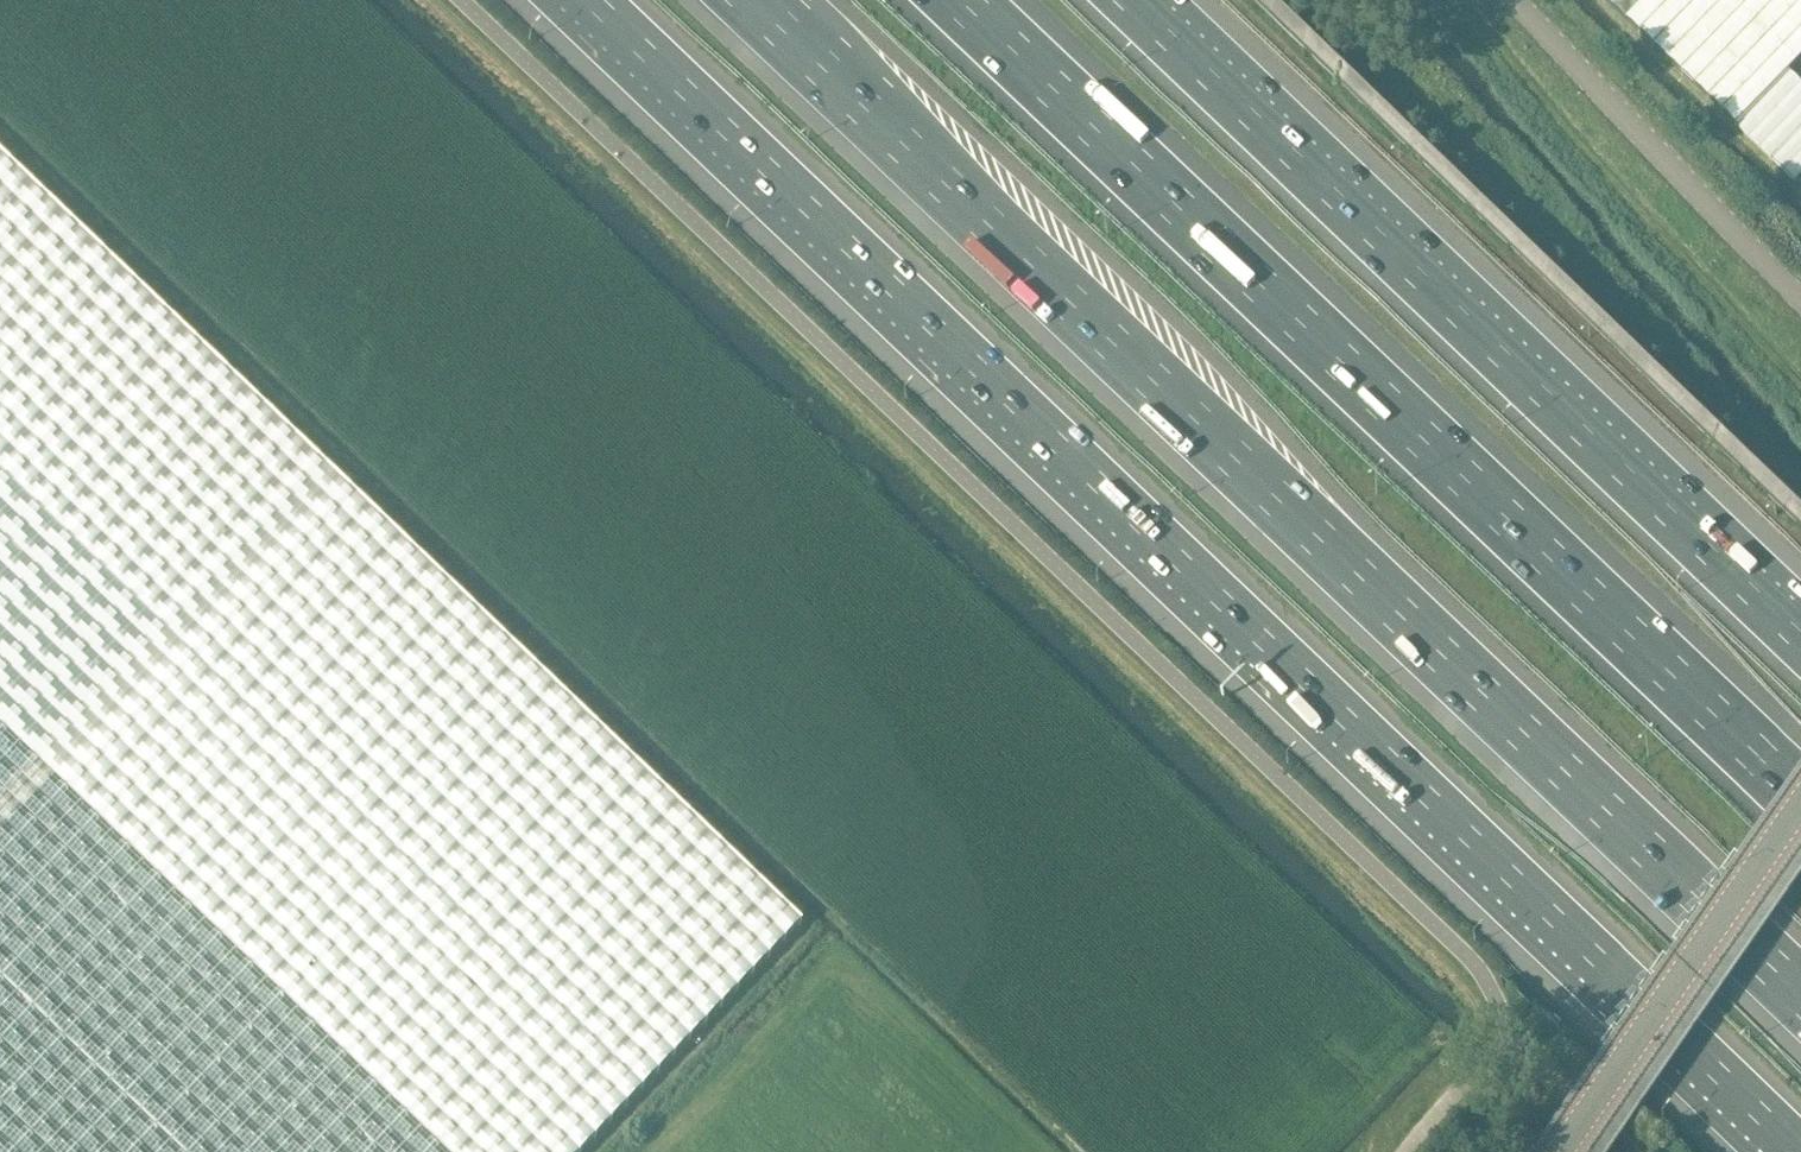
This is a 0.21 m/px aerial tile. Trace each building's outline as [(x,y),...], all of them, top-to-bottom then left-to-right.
[(1796,183),(1800,178),(1800,84),(1790,74),(1800,63),(1800,0),(1605,0),(1796,183)] [(800,922),(0,155),(0,1151),(579,1151),(800,922)]
